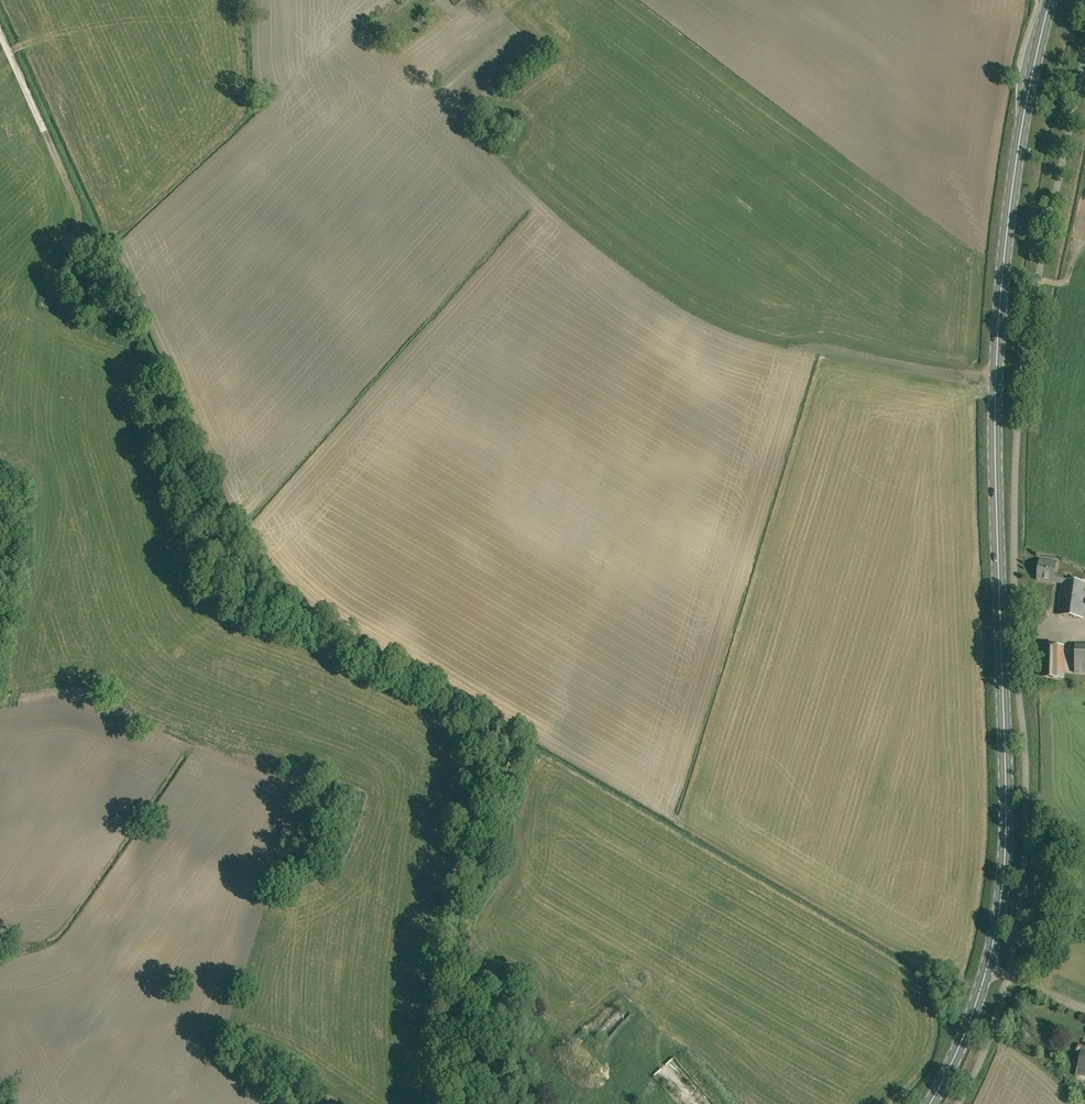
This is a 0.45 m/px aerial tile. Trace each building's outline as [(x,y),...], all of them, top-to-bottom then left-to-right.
[(1057,561),(1040,559),(1037,580),(1062,583),(1063,579),(1064,576),(1055,574),(1057,561)] [(1063,579),(1058,615),(1083,618),(1084,605),(1084,583),(1063,579)] [(1063,677),(1063,644),(1039,644),(1038,676),(1063,677)] [(1075,644),(1074,673),(1084,673),(1084,644),(1075,644)]
